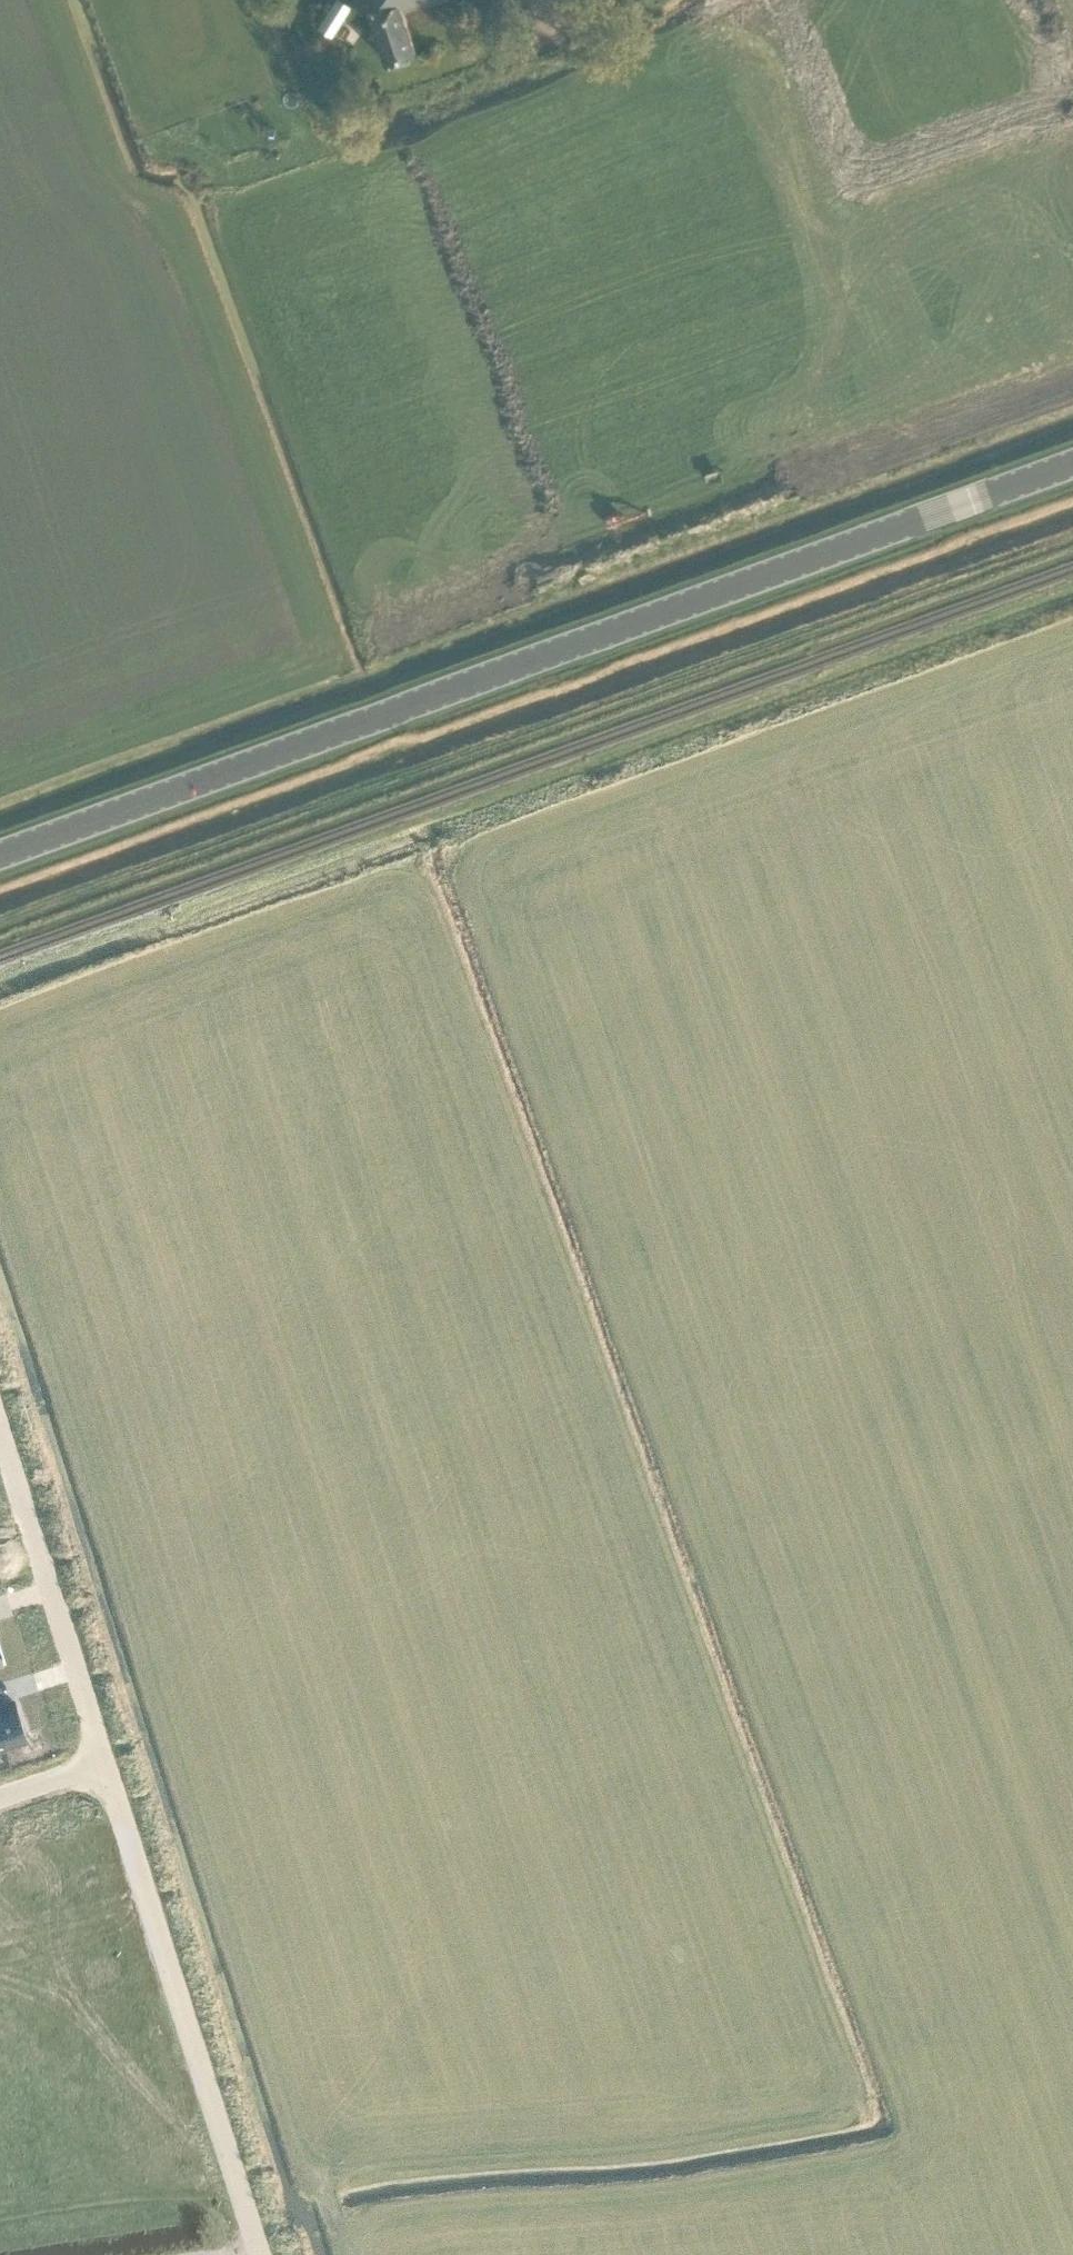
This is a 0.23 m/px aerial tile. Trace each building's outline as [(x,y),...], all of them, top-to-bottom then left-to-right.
[(350,3),(345,0),(336,0),(331,9),(342,16),(350,3)] [(362,10),(368,8),(385,60),(418,50),(405,8),(429,0),(359,0),(362,10)] [(24,1737),(12,1699),(0,1703),(0,1745),(24,1737)]
